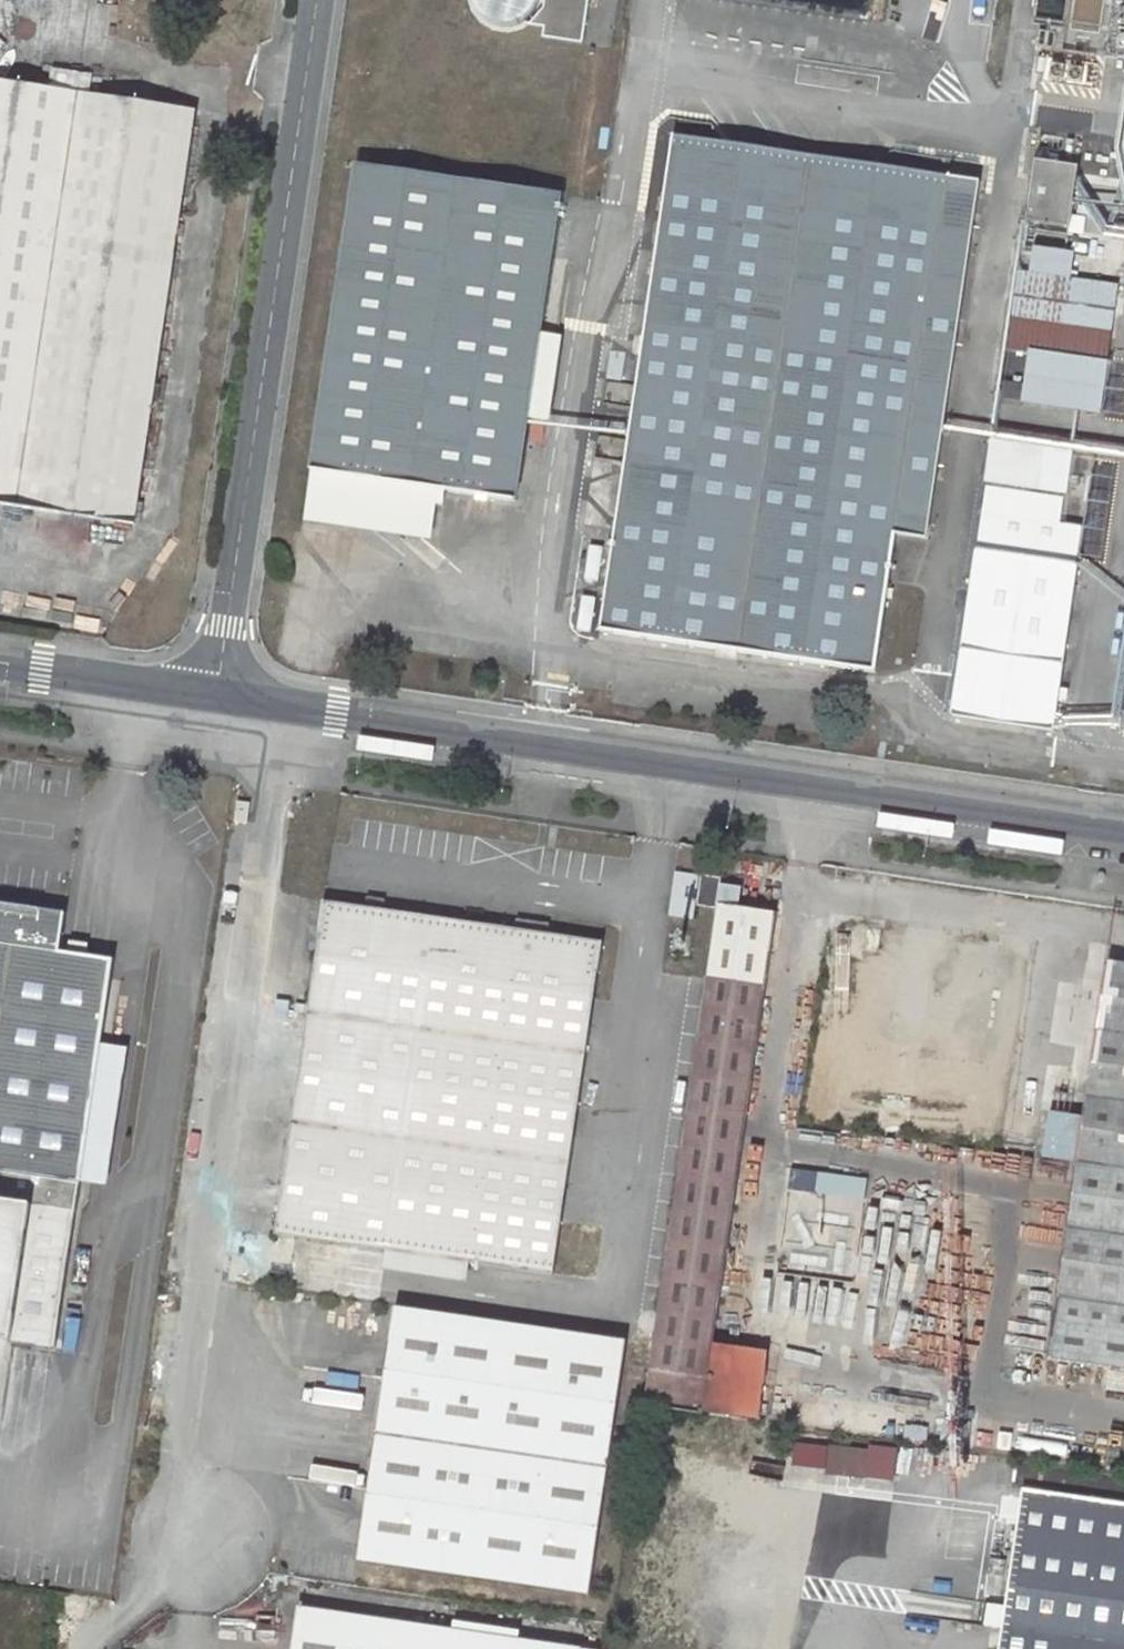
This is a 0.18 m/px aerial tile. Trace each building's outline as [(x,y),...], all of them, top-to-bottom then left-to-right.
[(595,0),(490,0),(487,24),(549,32),(548,39),(589,45),(595,0)] [(96,90),(97,74),(56,70),(55,86),(96,90)] [(132,524),(194,112),(0,83),(0,505),(132,524)] [(704,171),(700,197),(939,233),(947,178),(675,138),(671,166),(704,171)] [(1077,168),(1036,162),(1027,221),(1069,227),(1077,168)] [(981,183),(976,182),(947,178),(939,233),(700,197),(704,171),(671,166),(638,386),(606,382),(603,404),(634,409),(629,440),(598,435),(594,459),(626,464),(600,632),(875,672),(896,534),(927,539),(981,183)] [(357,167),(313,471),(439,491),(515,502),(561,197),(357,167)] [(1022,400),(1021,404),(1098,415),(1118,287),(1019,273),(1008,352),(1029,355),(1024,386),(1022,400)] [(1002,382),(1000,395),(1022,400),(1024,386),(1002,382)] [(1071,457),(994,445),(988,484),(1065,497),(1071,457)] [(306,512),(434,531),(439,491),(313,471),(306,512)] [(1082,527),(1060,524),(1065,497),(988,484),(978,551),(1077,565),(1082,527)] [(331,570),(343,533),(310,523),(305,540),(322,545),(316,566),(331,570)] [(978,551),(954,716),(1053,730),(1077,565),(978,551)] [(701,876),(697,906),(717,910),(718,905),(722,879),(701,876)] [(724,903),(746,905),(749,888),(726,885),(724,903)] [(325,902),(309,1014),(419,1030),(436,919),(325,902)] [(80,1183),(80,1184),(113,960),(60,952),(65,913),(0,904),(0,1340),(56,1348),(80,1183)] [(644,1406),(704,1414),(714,1344),(777,913),(718,905),(717,910),(644,1406)] [(602,943),(436,919),(419,1030),(586,1055),(602,943)] [(1078,1163),(1123,1170),(1123,965),(1107,962),(1085,1116),(1052,1112),(1046,1156),(1078,1161),(1078,1163)] [(300,1004),(297,1017),(306,1018),(308,1005),(300,1004)] [(309,1014),(276,1234),(386,1250),(389,1228),(403,1139),(419,1030),(309,1014)] [(570,1163),(586,1055),(419,1030),(403,1139),(570,1163)] [(554,1275),(570,1163),(403,1139),(389,1228),(470,1241),(467,1262),(554,1275)] [(1078,1163),(1049,1360),(1123,1371),(1123,1170),(1078,1163)] [(869,1196),(869,1175),(791,1174),(791,1195),(869,1196)] [(386,1250),(467,1262),(470,1241),(389,1228),(386,1250)] [(392,1309),(355,1560),(589,1594),(625,1343),(392,1309)] [(704,1414),(759,1422),(769,1352),(714,1344),(704,1414)] [(830,1445),(825,1474),(867,1480),(870,1451),(830,1445)] [(1000,1648),(1123,1648),(1123,1502),(1024,1488),(1000,1648)] [(292,1648),(582,1648),(582,1647),(298,1605),(292,1648)]
